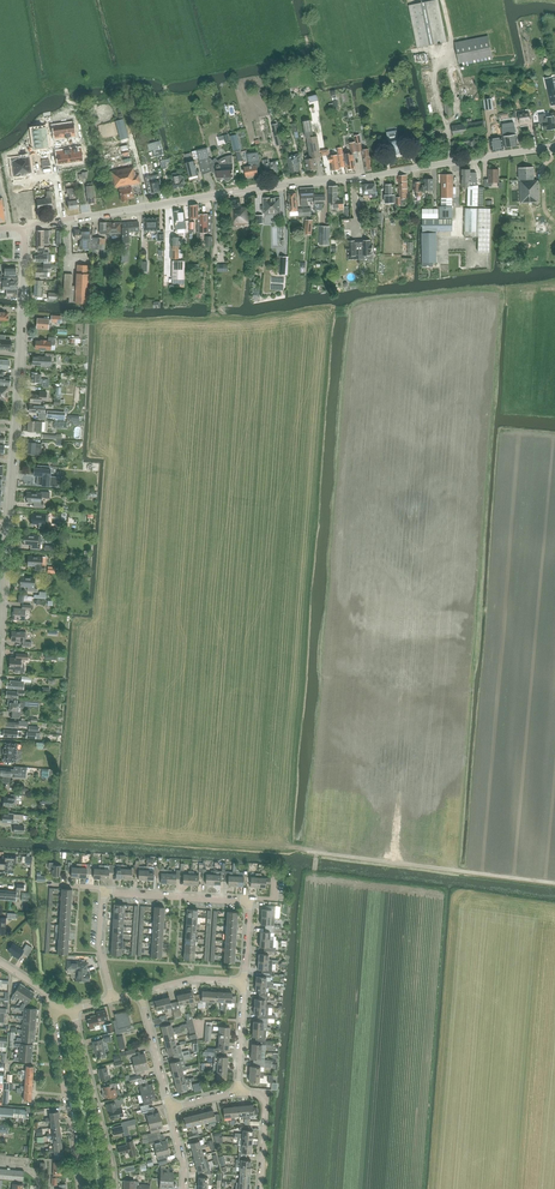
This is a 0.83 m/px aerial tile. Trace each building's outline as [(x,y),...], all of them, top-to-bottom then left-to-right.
[(417,48),(447,42),(438,0),(434,0),(409,5),(417,48)] [(493,59),(488,36),(455,43),(459,66),(493,59)] [(553,81),(546,82),(551,106),(554,105),(554,81),(553,82),(553,81)] [(410,105),(406,106),(407,110),(415,108),(413,97),(408,98),(410,105)] [(491,98),(483,99),(485,110),(492,109),(491,98)] [(444,104),(446,116),(452,115),(450,103),(444,104)] [(529,112),(518,114),(519,121),(530,119),(529,112)] [(539,115),(540,123),(542,123),(543,129),(547,128),(547,130),(554,128),(554,121),(554,116),(546,117),(545,114),(539,115)] [(105,119),(107,130),(115,128),(114,117),(105,119)] [(466,123),(452,125),(454,136),(460,135),(466,134),(487,131),(485,119),(472,122),(471,118),(465,119),(466,123)] [(311,120),(303,121),(306,138),(307,138),(310,155),(305,156),(307,170),(317,169),(315,158),(321,157),(317,136),(313,136),(311,120)] [(513,122),(502,124),(503,129),(502,129),(504,136),(503,136),(505,147),(518,146),(516,134),(515,127),(514,127),(513,122)] [(72,123),(66,124),(68,137),(71,137),(71,136),(74,135),(72,123)] [(277,123),(272,124),(277,146),(282,145),(277,123)] [(296,123),(290,124),(291,128),(293,128),(294,133),(294,136),(299,135),(298,132),(297,123),(296,123)] [(430,129),(440,136),(444,130),(434,123),(430,129)] [(66,124),(53,126),(55,138),(64,137),(65,138),(68,137),(66,124)] [(127,143),(122,124),(117,126),(122,144),(127,143)] [(41,128),(32,129),(33,139),(47,137),(45,127),(43,128),(43,127),(41,128)] [(397,127),(386,129),(388,141),(389,141),(389,144),(388,145),(389,147),(390,148),(391,153),(397,152),(397,153),(401,152),(401,151),(407,150),(404,138),(399,139),(397,127)] [(460,138),(461,145),(467,144),(468,149),(478,147),(476,136),(466,137),(466,134),(460,135),(460,138)] [(236,135),(231,136),(234,150),(240,149),(236,135)] [(47,137),(33,139),(35,148),(43,147),(44,148),(45,147),(48,147),(47,137)] [(490,139),(492,151),(504,149),(503,142),(502,142),(502,138),(490,139)] [(160,141),(151,143),(153,151),(154,156),(163,154),(160,141)] [(113,158),(130,155),(129,147),(111,150),(113,158)] [(77,148),(73,148),(74,149),(75,161),(82,160),(80,148),(77,149),(77,148)] [(207,148),(197,150),(203,174),(212,171),(213,171),(214,172),(215,172),(216,172),(217,172),(217,177),(222,176),(222,177),(224,177),(224,178),(225,179),(226,180),(227,180),(228,180),(230,180),(230,179),(231,178),(231,177),(233,177),(233,169),(232,155),(232,156),(229,156),(227,156),(224,157),(222,158),(220,160),(218,161),(215,159),(212,162),(210,163),(209,159),(210,158),(207,148)] [(362,149),(362,150),(362,151),(365,170),(372,169),(368,148),(362,149)] [(64,150),(57,151),(59,164),(69,162),(67,149),(64,150)] [(70,149),(67,149),(69,162),(75,161),(74,149),(70,150),(70,149)] [(350,151),(343,152),(346,167),(347,166),(348,169),(356,168),(354,158),(353,154),(350,155),(350,153),(350,151)] [(262,171),(258,152),(247,154),(249,164),(250,166),(244,167),(246,177),(259,175),(258,172),(262,171)] [(302,162),(300,153),(287,156),(290,172),(300,170),(299,163),(302,162)] [(338,155),(329,156),(330,162),(331,162),(332,170),(339,169),(339,167),(341,167),(345,166),(344,158),(343,154),(338,155)] [(29,156),(20,157),(23,175),(26,175),(27,174),(27,173),(31,173),(29,156)] [(20,158),(11,159),(12,165),(13,170),(14,176),(20,175),(20,176),(23,175),(20,157),(20,158)] [(263,163),(265,173),(278,171),(276,161),(269,162),(269,159),(263,160),(263,163)] [(185,163),(189,177),(198,175),(195,161),(185,163)] [(147,166),(143,167),(148,191),(151,191),(151,193),(162,191),(159,174),(149,176),(147,166)] [(110,171),(113,188),(119,187),(120,189),(119,190),(122,201),(127,200),(127,198),(134,197),(132,187),(130,188),(129,185),(141,183),(139,174),(135,175),(135,171),(134,171),(133,167),(110,171)] [(533,168),(519,168),(520,180),(520,203),(540,202),(539,180),(533,180),(533,168)] [(462,187),(468,187),(467,205),(484,206),(484,188),(478,187),(478,185),(477,185),(477,179),(476,179),(476,172),(470,172),(470,169),(462,169),(462,186),(462,187)] [(485,186),(489,186),(489,182),(499,182),(499,169),(489,169),(489,179),(485,179),(485,186)] [(179,172),(172,174),(173,177),(171,177),(173,181),(170,182),(171,189),(186,186),(184,179),(182,179),(181,175),(179,175),(179,172)] [(396,203),(405,203),(405,199),(407,199),(407,174),(399,175),(399,199),(396,199),(396,203)] [(441,174),(441,188),(441,206),(439,206),(439,217),(452,217),(452,206),(451,206),(451,198),(453,198),(453,174),(441,174)] [(424,185),(421,185),(422,190),(429,190),(429,193),(433,193),(433,190),(433,179),(430,179),(429,179),(426,179),(425,179),(424,180),(424,185)] [(87,186),(86,186),(86,188),(87,198),(89,198),(89,203),(95,203),(93,186),(93,183),(87,184),(87,186)] [(387,185),(386,185),(386,188),(387,195),(387,202),(391,202),(391,206),(396,206),(396,199),(395,199),(395,195),(393,195),(393,188),(391,188),(391,185),(391,184),(390,183),(388,183),(387,184),(387,185)] [(363,196),(368,195),(368,194),(372,194),(372,197),(376,197),(375,185),(367,186),(367,184),(362,185),(363,196)] [(329,188),(329,202),(333,202),(333,208),(338,208),(338,209),(344,209),(344,198),(337,199),(337,186),(329,186),(329,188)] [(76,200),(75,188),(66,189),(67,194),(69,194),(70,201),(68,201),(69,210),(78,209),(77,200),(76,200)] [(315,197),(314,188),(300,189),(302,206),(308,206),(307,198),(314,197),(315,197)] [(48,198),(36,200),(38,210),(52,208),(50,191),(46,191),(48,198)] [(290,193),(289,193),(290,211),(298,211),(298,202),(296,202),(296,193),(293,193),(292,192),(290,192),(290,193)] [(315,195),(315,211),(317,211),(317,209),(323,209),(323,203),(326,203),(326,194),(320,194),(320,195),(319,195),(319,194),(315,194),(315,195)] [(263,198),(264,215),(280,215),(280,198),(270,198),(263,198)] [(231,210),(232,225),(250,224),(249,206),(241,206),(240,199),(228,201),(230,210),(231,210)] [(30,201),(22,202),(25,218),(26,218),(27,218),(27,217),(32,217),(33,217),(33,216),(32,211),(32,206),(31,206),(31,202),(31,201),(30,201)] [(15,203),(14,203),(14,204),(15,204),(15,209),(16,214),(16,218),(16,219),(17,219),(23,218),(25,218),(22,202),(15,203)] [(190,206),(190,219),(198,219),(199,219),(199,215),(199,205),(190,206)] [(464,236),(478,237),(478,252),(490,252),(491,208),(465,207),(464,236)] [(299,209),(299,217),(311,216),(311,208),(299,209)] [(422,209),(422,218),(438,218),(438,208),(422,209)] [(175,211),(174,211),(175,218),(175,221),(176,229),(178,229),(185,229),(186,228),(185,220),(184,211),(179,211),(178,211),(178,210),(176,210),(175,211)] [(198,219),(198,233),(208,234),(208,215),(199,215),(199,219),(198,219)] [(160,218),(144,218),(144,230),(158,230),(158,240),(164,240),(164,232),(160,232),(160,218)] [(306,219),(304,234),(312,235),(313,220),(306,219)] [(422,231),(422,232),(422,239),(436,239),(436,231),(453,231),(452,219),(422,219),(422,231)] [(122,223),(121,223),(122,243),(122,250),(129,250),(129,243),(129,232),(139,231),(138,221),(122,223)] [(106,222),(100,223),(100,234),(106,234),(110,234),(110,235),(111,235),(111,236),(112,236),(112,235),(113,235),(114,234),(121,234),(121,222),(106,223),(106,222)] [(320,226),(319,245),(330,245),(330,227),(320,226)] [(79,230),(75,230),(75,239),(79,239),(80,249),(84,249),(90,249),(90,238),(90,230),(79,230)] [(49,231),(38,231),(37,247),(45,247),(45,244),(49,244),(49,231)] [(93,237),(91,253),(96,253),(96,249),(105,250),(105,241),(102,241),(102,238),(97,237),(93,237)] [(171,247),(172,247),(172,259),(174,259),(179,259),(180,259),(180,246),(179,246),(179,237),(171,237),(171,246),(171,247)] [(363,239),(359,240),(359,255),(363,255),(363,254),(364,258),(368,258),(367,255),(371,255),(371,251),(372,251),(372,244),(371,244),(371,240),(363,240),(363,239)] [(348,245),(346,245),(347,252),(348,252),(348,256),(356,256),(356,255),(359,255),(359,240),(355,240),(355,241),(352,241),(351,241),(347,241),(348,245)] [(474,252),(474,262),(471,262),(471,267),(480,266),(479,252),(474,252)] [(44,255),(39,254),(39,256),(36,256),(36,261),(51,262),(52,256),(50,255),(50,253),(44,253),(44,255)] [(280,256),(279,274),(287,274),(288,257),(280,256)] [(173,261),(172,279),(185,279),(185,261),(179,261),(179,259),(174,259),(173,261)] [(36,267),(36,276),(47,277),(48,271),(51,272),(51,265),(44,265),(44,267),(36,267)] [(64,274),(63,297),(69,297),(69,301),(69,302),(73,303),(87,303),(88,266),(89,265),(77,265),(76,281),(76,286),(74,286),(72,285),(73,274),(64,274)] [(4,269),(4,271),(5,272),(5,276),(16,276),(16,268),(8,268),(5,268),(4,269)] [(18,277),(0,277),(0,289),(6,289),(6,296),(17,296),(17,289),(18,289),(18,277)] [(35,280),(34,295),(41,296),(41,295),(43,295),(43,288),(41,288),(42,280),(35,280)] [(1,320),(1,321),(6,321),(6,320),(8,320),(9,319),(9,317),(8,316),(8,313),(5,313),(5,311),(0,311),(0,320),(1,320)] [(49,319),(49,318),(37,318),(37,327),(48,328),(49,322),(61,322),(61,316),(51,315),(51,319),(49,319)] [(10,349),(11,340),(5,339),(5,335),(0,335),(0,348),(10,349)] [(35,345),(34,347),(35,347),(35,349),(40,349),(41,350),(44,350),(45,349),(46,349),(50,349),(51,345),(55,345),(55,337),(48,337),(48,340),(41,340),(41,341),(36,340),(35,344),(35,345)] [(33,356),(32,364),(50,366),(51,360),(53,360),(53,354),(45,353),(45,356),(33,356)] [(1,369),(1,368),(8,369),(8,365),(9,365),(10,364),(10,362),(9,361),(8,361),(8,360),(0,360),(0,369),(1,369)] [(9,386),(10,378),(3,377),(3,372),(0,371),(0,385),(9,386)] [(31,382),(42,382),(41,387),(49,387),(49,383),(45,383),(45,379),(41,378),(41,373),(32,373),(31,382)] [(8,387),(0,386),(0,401),(8,401),(9,391),(8,391),(8,387)] [(30,402),(41,403),(41,401),(46,401),(46,391),(39,391),(39,394),(30,393),(30,402)] [(44,406),(44,405),(35,404),(35,405),(30,405),(29,411),(45,413),(45,406),(44,406)] [(47,411),(47,417),(55,417),(55,420),(64,421),(65,414),(59,413),(59,412),(47,411)] [(28,421),(27,431),(28,431),(28,430),(41,431),(42,428),(44,428),(45,422),(28,421)] [(28,443),(27,452),(33,452),(33,454),(40,455),(41,444),(28,443)] [(34,468),(34,475),(37,475),(37,476),(38,476),(38,478),(36,478),(37,478),(37,481),(37,484),(36,483),(36,485),(42,485),(58,487),(59,477),(50,476),(50,469),(49,469),(49,466),(37,465),(37,468),(34,468)] [(27,492),(26,495),(25,495),(24,496),(24,499),(25,500),(26,500),(26,501),(33,502),(33,506),(42,507),(43,502),(40,502),(40,497),(44,497),(44,498),(48,498),(48,497),(49,492),(41,491),(41,493),(27,492)] [(29,518),(29,522),(30,522),(31,522),(31,523),(39,524),(38,528),(47,529),(48,515),(31,514),(31,518),(30,518),(29,518)] [(24,544),(31,544),(31,549),(41,550),(41,545),(38,545),(39,536),(25,534),(24,544)] [(35,566),(35,570),(45,571),(45,566),(43,566),(43,557),(29,556),(29,566),(35,566)] [(20,581),(19,585),(21,585),(21,586),(28,586),(27,591),(38,591),(38,587),(38,584),(37,583),(35,583),(36,578),(21,577),(21,581),(20,581)] [(13,620),(25,621),(26,610),(31,610),(32,605),(23,604),(22,608),(14,608),(13,620)] [(32,642),(25,642),(26,632),(12,631),(12,640),(23,641),(23,646),(32,647),(32,642)] [(9,668),(15,669),(14,672),(23,673),(24,671),(25,666),(23,664),(21,664),(21,659),(28,660),(28,654),(16,653),(15,657),(10,657),(10,665),(9,665),(9,668)] [(7,682),(7,688),(23,689),(24,682),(31,682),(31,677),(22,676),(21,681),(10,681),(10,683),(7,682)] [(7,691),(6,697),(17,698),(18,695),(24,695),(24,691),(18,690),(18,692),(7,691)] [(8,701),(7,705),(9,706),(8,711),(11,711),(11,717),(20,718),(20,715),(21,715),(22,714),(24,713),(23,712),(23,708),(24,707),(26,707),(26,708),(30,708),(32,707),(39,707),(39,701),(36,701),(27,700),(8,699),(8,701)] [(3,760),(3,761),(4,761),(15,761),(16,762),(16,761),(17,744),(17,743),(16,743),(5,743),(4,749),(4,754),(4,760),(3,760)] [(1,768),(0,776),(4,776),(3,782),(9,782),(10,777),(22,778),(22,774),(26,774),(26,767),(14,766),(14,769),(1,768)] [(3,802),(3,804),(3,805),(3,806),(14,807),(15,800),(22,801),(22,795),(11,794),(11,798),(4,797),(4,801),(3,802)] [(1,818),(1,820),(2,820),(2,822),(18,823),(18,815),(14,815),(14,813),(9,813),(9,814),(3,814),(2,818),(1,818)] [(13,832),(24,833),(24,826),(14,825),(13,832)] [(1,873),(2,872),(7,872),(8,872),(8,861),(16,862),(16,856),(3,855),(3,859),(0,859),(0,873),(1,873)] [(135,868),(135,875),(138,875),(138,879),(143,879),(143,881),(146,881),(146,866),(144,866),(139,866),(139,861),(136,860),(135,868)] [(50,868),(53,869),(53,875),(61,876),(62,865),(54,865),(54,863),(50,862),(50,868)] [(68,862),(68,872),(71,872),(71,877),(75,877),(75,878),(78,878),(79,864),(77,864),(77,867),(72,867),(72,862),(68,862)] [(79,864),(78,878),(81,878),(81,877),(86,877),(86,874),(90,874),(90,868),(91,864),(87,864),(87,868),(82,868),(82,864),(79,864)] [(90,868),(90,874),(93,874),(93,878),(98,878),(98,879),(101,880),(102,865),(99,865),(99,869),(90,868)] [(102,865),(101,880),(104,880),(104,879),(108,879),(109,873),(112,873),(113,865),(109,865),(109,870),(104,869),(104,865),(102,865)] [(113,865),(112,873),(116,873),(116,880),(119,880),(119,879),(123,879),(124,865),(121,865),(121,869),(116,868),(116,866),(113,865)] [(124,865),(123,879),(126,879),(126,878),(131,879),(131,874),(135,875),(135,868),(132,867),(132,869),(127,869),(127,865),(124,865)] [(146,866),(146,881),(149,881),(149,880),(153,880),(154,876),(157,876),(158,869),(158,867),(154,867),(154,871),(149,870),(149,866),(148,866),(147,866),(146,866)] [(157,876),(157,878),(161,879),(160,882),(165,883),(165,884),(168,884),(169,870),(166,869),(159,869),(158,869),(157,876)] [(203,872),(202,878),(206,879),(205,883),(210,884),(210,885),(213,885),(214,871),(211,871),(211,874),(206,874),(206,869),(203,869),(203,872)] [(169,870),(168,884),(171,884),(171,883),(176,883),(176,879),(180,879),(180,874),(180,870),(176,870),(176,874),(171,874),(172,870),(169,870)] [(183,874),(183,884),(187,884),(187,885),(190,885),(191,871),(189,871),(188,875),(183,874)] [(191,871),(190,885),(193,886),(193,884),(198,885),(199,875),(194,875),(194,871),(191,871)] [(214,871),(213,885),(216,885),(216,884),(220,884),(221,881),(224,881),(225,871),(214,871)] [(225,871),(224,881),(228,881),(228,885),(232,885),(232,886),(235,887),(236,872),(225,871)] [(236,872),(235,887),(238,887),(238,885),(243,886),(243,881),(247,881),(247,877),(247,874),(244,874),(244,876),(239,876),(239,872),(236,872)] [(247,877),(247,881),(250,882),(250,886),(255,887),(255,888),(258,888),(259,874),(256,873),(256,877),(251,877),(247,877)] [(259,874),(258,888),(261,888),(261,887),(265,887),(265,884),(270,884),(270,878),(266,878),(261,877),(261,874),(259,874)] [(16,900),(16,895),(19,896),(19,890),(25,890),(25,885),(16,884),(16,892),(0,890),(0,899),(16,900)] [(21,900),(29,901),(30,893),(22,892),(21,900)] [(260,914),(260,917),(275,917),(275,906),(266,906),(266,909),(262,909),(261,914),(260,914)] [(260,917),(260,920),(261,920),(261,924),(265,924),(265,928),(274,929),(274,925),(275,917),(260,917)] [(259,936),(259,939),(273,940),(274,936),(270,936),(270,932),(274,933),(281,933),(281,929),(274,929),(265,928),(265,932),(260,932),(260,936),(259,936)] [(259,939),(259,942),(260,942),(259,947),(264,947),(264,951),(272,951),(275,951),(276,948),(273,948),(273,940),(259,939)] [(112,940),(112,947),(125,948),(126,941),(122,941),(112,940)] [(24,950),(13,943),(8,951),(12,954),(19,959),(23,952),(28,956),(33,947),(27,944),(24,950)] [(257,959),(257,962),(272,962),(278,963),(278,960),(268,959),(269,955),(272,955),(272,951),(264,951),(264,954),(259,954),(258,959),(257,959)] [(67,961),(67,968),(78,969),(77,980),(86,981),(86,980),(89,981),(90,974),(86,974),(87,962),(67,961)] [(257,962),(257,965),(258,965),(258,969),(262,969),(261,973),(262,973),(271,973),(272,974),(272,966),(272,962),(257,962)] [(256,976),(256,984),(272,985),(272,981),(270,981),(266,981),(266,977),(271,977),(271,973),(262,973),(262,977),(256,976)] [(13,994),(11,998),(13,1000),(15,997),(15,996),(20,999),(27,988),(24,987),(25,986),(21,983),(20,984),(13,994)] [(256,984),(255,991),(259,992),(259,995),(268,996),(268,992),(265,992),(266,987),(273,988),(273,985),(272,985),(256,984)] [(31,989),(30,990),(27,988),(21,999),(26,1002),(25,1003),(25,1006),(28,1007),(28,1003),(35,993),(34,993),(35,992),(31,989)] [(186,993),(184,993),(186,1004),(194,1002),(194,1003),(198,1003),(197,995),(194,995),(192,989),(186,991),(186,993)] [(202,994),(197,995),(198,1003),(201,1002),(201,1001),(205,1001),(205,1006),(206,1006),(209,1006),(209,1005),(209,991),(202,991),(202,994)] [(209,991),(209,1005),(211,1005),(212,1005),(212,1001),(216,1002),(217,992),(209,991)] [(217,992),(216,1002),(220,1002),(220,1006),(221,1006),(221,1010),(223,1010),(224,992),(217,992)] [(224,992),(223,1010),(226,1010),(226,1006),(227,1006),(227,1002),(231,1003),(232,992),(224,992)] [(184,993),(176,995),(179,1005),(186,1004),(184,993)] [(255,999),(254,1006),(269,1007),(272,1008),(272,1006),(272,1005),(267,1005),(267,1000),(269,1000),(270,996),(268,996),(259,995),(259,999),(255,999)] [(169,997),(162,999),(165,1012),(168,1012),(167,1008),(172,1007),(169,997)] [(162,1013),(165,1012),(162,999),(159,999),(158,998),(156,998),(155,999),(155,1000),(154,1000),(157,1011),(162,1009),(162,1013)] [(254,1006),(254,1014),(258,1014),(257,1018),(268,1018),(275,1019),(275,1015),(272,1015),(268,1015),(269,1007),(254,1006)] [(19,1007),(19,1010),(22,1011),(22,1010),(24,1010),(23,1016),(36,1017),(36,1014),(37,1014),(38,1009),(36,1009),(36,1008),(27,1008),(24,1008),(19,1007)] [(92,1018),(87,1019),(90,1029),(95,1028),(94,1025),(99,1024),(98,1020),(107,1017),(105,1010),(96,1012),(97,1015),(92,1016),(92,1018)] [(116,1022),(113,1023),(116,1034),(126,1031),(125,1027),(131,1026),(128,1011),(115,1014),(116,1022)] [(18,1016),(18,1019),(22,1019),(22,1018),(23,1019),(23,1024),(35,1025),(35,1022),(36,1022),(37,1017),(36,1017),(23,1016),(18,1016)] [(253,1021),(253,1029),(266,1030),(270,1030),(270,1027),(267,1027),(267,1022),(268,1022),(268,1018),(257,1018),(257,1021),(253,1021)] [(17,1029),(17,1032),(22,1033),(34,1034),(34,1033),(36,1034),(36,1028),(35,1028),(35,1025),(23,1024),(22,1030),(21,1030),(17,1029)] [(164,1025),(161,1026),(163,1034),(181,1029),(181,1026),(180,1026),(172,1028),(171,1024),(164,1025)] [(220,1026),(219,1034),(229,1034),(230,1027),(220,1026)] [(181,1029),(163,1034),(165,1041),(175,1038),(174,1034),(182,1032),(181,1029)] [(253,1029),(252,1036),(256,1037),(255,1040),(266,1041),(266,1037),(266,1030),(253,1029)] [(17,1037),(17,1040),(21,1041),(34,1042),(35,1042),(35,1037),(34,1037),(34,1034),(22,1033),(22,1038),(20,1038),(17,1037)] [(219,1034),(219,1041),(229,1042),(229,1034),(219,1034)] [(123,1035),(117,1037),(120,1048),(125,1047),(123,1035)] [(175,1038),(165,1041),(166,1048),(177,1046),(177,1045),(175,1038)] [(102,1039),(93,1042),(97,1057),(101,1056),(101,1058),(106,1057),(106,1055),(102,1039)] [(252,1044),(251,1051),(262,1052),(262,1044),(266,1045),(273,1045),(273,1041),(266,1041),(255,1040),(255,1044),(252,1044)] [(207,1050),(207,1052),(224,1053),(225,1049),(228,1049),(229,1042),(219,1041),(218,1047),(216,1048),(207,1048),(207,1050)] [(15,1043),(15,1046),(18,1047),(18,1046),(20,1046),(19,1052),(32,1053),(32,1050),(33,1050),(34,1045),(32,1045),(32,1044),(20,1043),(20,1044),(15,1043)] [(177,1046),(166,1048),(168,1055),(173,1054),(174,1058),(183,1056),(190,1054),(189,1050),(182,1052),(180,1045),(177,1046)] [(135,1049),(125,1051),(127,1058),(132,1056),(134,1064),(146,1061),(144,1053),(140,1054),(136,1055),(135,1052),(135,1049)] [(251,1051),(251,1059),(254,1059),(254,1063),(264,1063),(272,1064),(272,1060),(265,1060),(261,1059),(261,1052),(262,1052),(251,1051)] [(14,1057),(14,1060),(19,1060),(31,1061),(32,1061),(33,1056),(31,1056),(32,1053),(19,1052),(19,1058),(17,1058),(17,1057),(14,1057)] [(206,1052),(205,1055),(214,1056),(213,1063),(227,1064),(228,1057),(224,1056),(224,1053),(207,1052),(206,1052)] [(180,1060),(170,1062),(172,1070),(182,1067),(180,1060)] [(146,1061),(134,1064),(136,1071),(148,1068),(146,1061)] [(213,1063),(213,1071),(217,1071),(227,1072),(227,1064),(213,1063)] [(250,1066),(250,1074),(264,1075),(264,1072),(260,1071),(260,1067),(264,1067),(264,1063),(254,1063),(254,1066),(250,1066)] [(18,1074),(33,1075),(34,1066),(26,1066),(26,1069),(19,1068),(18,1074)] [(182,1067),(172,1070),(174,1077),(184,1075),(183,1071),(186,1070),(186,1069),(190,1068),(189,1066),(185,1066),(182,1067)] [(107,1067),(98,1069),(100,1076),(99,1076),(100,1081),(110,1079),(107,1067)] [(217,1071),(216,1079),(226,1079),(227,1072),(217,1071)] [(25,1083),(33,1083),(33,1075),(18,1074),(16,1073),(16,1077),(17,1077),(22,1077),(22,1078),(25,1079),(25,1083)] [(250,1074),(249,1081),(259,1082),(260,1077),(263,1078),(264,1075),(250,1074)] [(184,1075),(174,1077),(175,1085),(186,1082),(189,1081),(193,1080),(192,1078),(188,1079),(188,1078),(185,1079),(184,1075)] [(142,1079),(138,1080),(141,1094),(154,1091),(152,1084),(148,1085),(146,1078),(142,1079)] [(103,1092),(102,1094),(102,1096),(104,1097),(105,1097),(108,1096),(108,1098),(117,1096),(115,1089),(118,1089),(116,1081),(110,1082),(111,1085),(102,1087),(104,1092),(103,1092)] [(186,1082),(175,1085),(177,1092),(187,1089),(186,1085),(189,1084),(189,1081),(186,1082)] [(199,1082),(192,1084),(194,1092),(201,1090),(199,1082)] [(24,1092),(32,1092),(33,1083),(25,1083),(25,1086),(21,1086),(21,1088),(17,1088),(17,1091),(21,1092),(21,1091),(24,1092)] [(144,1105),(140,1106),(141,1110),(149,1108),(148,1101),(156,1099),(154,1091),(141,1094),(144,1105)] [(31,1101),(32,1092),(24,1092),(24,1100),(31,1101)] [(115,1102),(106,1104),(107,1108),(108,1108),(109,1110),(108,1110),(108,1111),(109,1111),(110,1119),(124,1116),(121,1104),(124,1103),(122,1097),(114,1099),(115,1102)] [(253,1104),(245,1105),(247,1125),(250,1124),(249,1115),(257,1114),(257,1108),(253,1109),(253,1104)] [(245,1105),(238,1106),(239,1116),(244,1116),(245,1125),(247,1125),(245,1105)] [(238,1106),(230,1107),(231,1117),(232,1120),(232,1124),(235,1124),(234,1117),(239,1116),(238,1106)] [(24,1119),(24,1118),(25,1118),(26,1110),(0,1107),(0,1116),(6,1117),(6,1116),(14,1117),(14,1118),(24,1119)] [(231,1117),(230,1107),(223,1107),(224,1118),(231,1117)] [(149,1108),(141,1110),(142,1113),(146,1112),(149,1123),(161,1119),(159,1112),(151,1114),(149,1108)] [(206,1112),(208,1122),(215,1120),(216,1122),(220,1121),(218,1113),(214,1114),(213,1110),(206,1112)] [(50,1118),(46,1119),(46,1121),(59,1119),(59,1116),(60,1115),(60,1112),(59,1112),(58,1112),(50,1113),(50,1118)] [(201,1124),(208,1122),(206,1112),(198,1114),(201,1124)] [(194,1125),(201,1124),(198,1114),(191,1115),(194,1126),(194,1125)] [(189,1138),(196,1137),(194,1129),(194,1125),(194,1126),(191,1115),(184,1117),(185,1122),(181,1123),(182,1128),(191,1126),(192,1133),(188,1134),(189,1138)] [(59,1119),(46,1121),(46,1123),(51,1123),(52,1128),(60,1127),(59,1119)] [(122,1125),(112,1128),(114,1134),(123,1132),(124,1136),(129,1134),(127,1126),(136,1124),(135,1119),(121,1122),(122,1125)] [(151,1131),(142,1133),(144,1138),(148,1137),(157,1135),(159,1135),(158,1130),(157,1128),(163,1127),(161,1119),(149,1123),(151,1131)] [(8,1133),(9,1125),(0,1124),(0,1133),(8,1133)] [(235,1133),(235,1137),(239,1137),(242,1137),(252,1138),(253,1130),(248,1130),(249,1127),(243,1126),(240,1127),(240,1130),(242,1131),(242,1133),(235,1133)] [(60,1127),(52,1128),(52,1133),(47,1133),(48,1136),(61,1134),(60,1127)] [(61,1134),(48,1136),(48,1138),(53,1138),(53,1143),(62,1142),(61,1134)] [(157,1135),(148,1137),(150,1145),(154,1144),(156,1151),(168,1148),(166,1140),(158,1142),(157,1135)] [(239,1137),(238,1144),(242,1145),(252,1145),(252,1138),(242,1137),(239,1137)] [(127,1145),(118,1147),(120,1154),(129,1152),(130,1156),(136,1154),(133,1140),(126,1142),(127,1145)] [(192,1150),(202,1148),(205,1147),(205,1144),(201,1145),(200,1140),(190,1143),(192,1150)] [(62,1142),(53,1143),(54,1148),(50,1149),(50,1151),(63,1150),(62,1142)] [(252,1145),(242,1145),(241,1152),(238,1152),(238,1156),(247,1156),(247,1152),(251,1153),(252,1145)] [(168,1148),(156,1151),(159,1164),(167,1162),(166,1156),(170,1155),(168,1148)] [(202,1148),(192,1150),(194,1158),(203,1155),(207,1154),(206,1151),(203,1152),(202,1148)] [(63,1150),(50,1151),(50,1153),(55,1153),(55,1158),(64,1157),(63,1150)] [(203,1155),(194,1158),(196,1165),(205,1162),(203,1155)] [(247,1156),(238,1156),(238,1160),(241,1160),(240,1167),(250,1168),(251,1160),(246,1160),(247,1156)] [(203,1171),(203,1174),(211,1173),(209,1166),(206,1166),(205,1162),(196,1165),(198,1172),(203,1171)] [(54,1175),(62,1175),(62,1164),(55,1163),(54,1175)] [(161,1165),(160,1179),(173,1180),(173,1172),(165,1171),(165,1165),(161,1165)] [(250,1168),(240,1167),(240,1175),(250,1175),(250,1168)] [(23,1181),(24,1171),(0,1169),(0,1179),(23,1181)] [(198,1184),(208,1185),(211,1185),(211,1178),(212,1173),(211,1173),(203,1174),(203,1177),(198,1177),(198,1184)] [(250,1175),(240,1175),(239,1182),(249,1183),(250,1175)] [(160,1179),(160,1187),(172,1187),(173,1180),(160,1179)] [(150,1184),(138,1184),(139,1181),(125,1180),(124,1188),(125,1188),(150,1188),(150,1184)]
